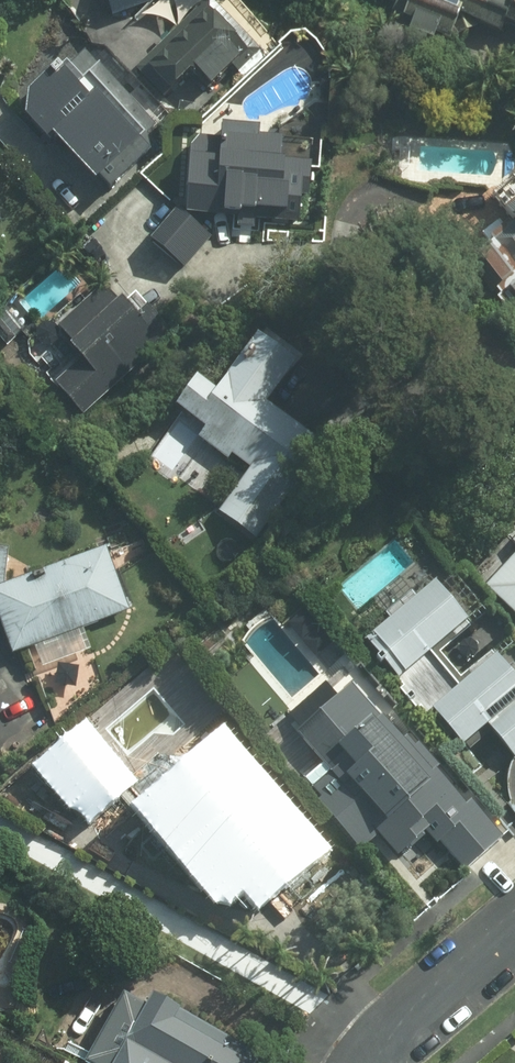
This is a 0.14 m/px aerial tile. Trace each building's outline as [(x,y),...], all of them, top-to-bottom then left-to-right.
[(140,62),(168,90),(195,64),(216,85),(259,42),(217,0),(203,0),(140,62)] [(384,20),(446,43),(450,32),(478,20),(502,29),(505,21),(514,24),(514,0),(392,0),(384,20)] [(155,141),(67,47),(15,95),(103,189),(155,141)] [(191,142),(188,206),(310,212),(313,158),(282,156),(283,136),(262,135),(263,122),(219,120),(218,131),(200,130),(191,142)] [(509,316),(514,312),(514,197),(501,208),(509,218),(461,255),(509,316)] [(176,204),(149,235),(183,263),(209,232),(176,204)] [(137,323),(102,288),(47,341),(71,365),(52,385),(89,421),(170,338),(146,314),(137,323)] [(252,465),(216,513),(256,542),(327,446),(268,402),(302,356),(263,327),(216,390),(196,376),(173,407),(252,465)] [(468,558),(514,606),(514,513),(468,558)] [(98,544),(12,576),(16,539),(0,538),(0,603),(16,646),(122,607),(98,544)] [(514,721),(514,655),(425,549),(345,616),(434,722),(472,690),(505,729),(514,721)] [(325,762),(302,783),(360,844),(377,828),(399,851),(431,820),(468,860),(500,829),(352,674),(294,729),(325,762)] [(45,764),(69,792),(78,784),(96,805),(128,777),(86,728),(45,764)] [(148,801),(233,898),(263,873),(272,884),(303,858),(290,844),(302,834),(234,757),(219,770),(204,753),(148,801)] [(97,1062),(263,1062),(270,1052),(152,987),(146,997),(121,984),(82,1054),(97,1062)]
